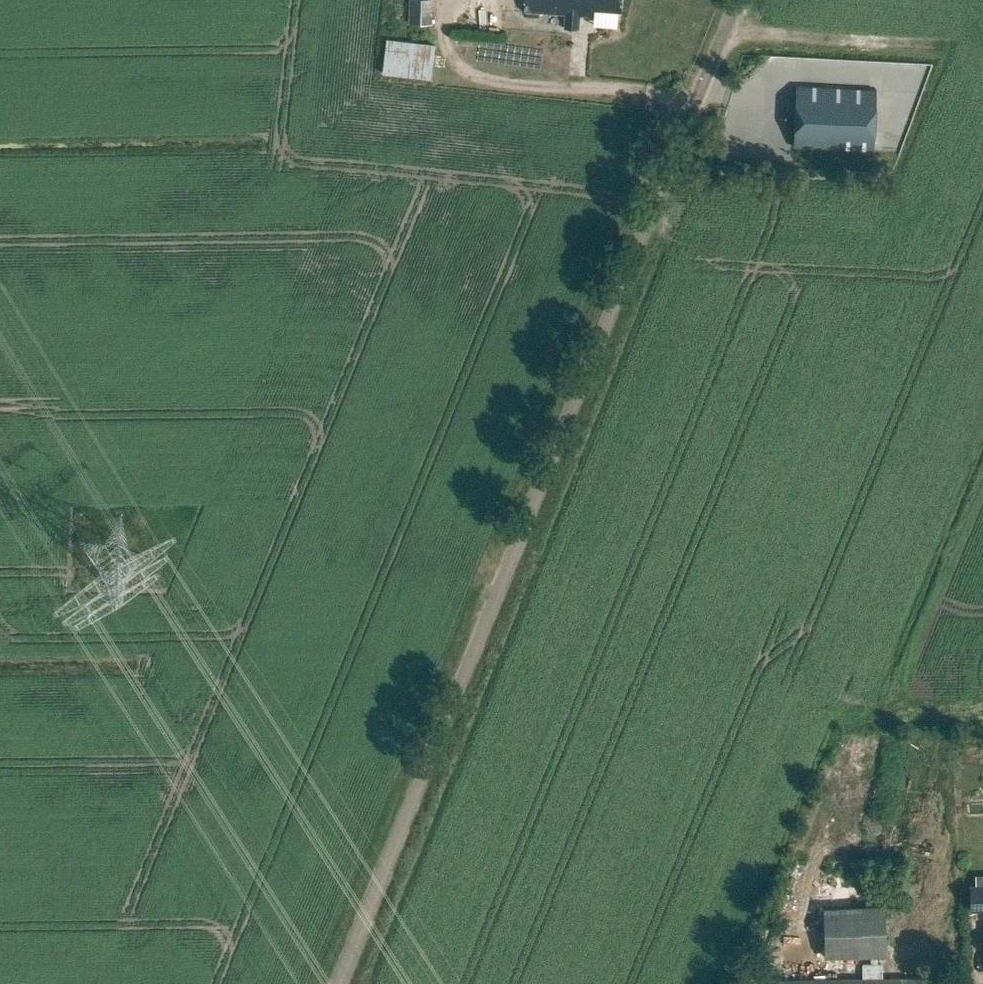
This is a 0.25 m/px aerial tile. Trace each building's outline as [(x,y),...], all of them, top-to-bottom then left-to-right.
[(433,0),(409,0),(408,23),(432,24),(433,0)] [(506,25),(507,0),(477,0),(476,25),(506,25)] [(524,10),(565,13),(564,27),(578,28),(579,14),(594,15),(594,9),(620,11),(621,0),(525,0),(524,10)] [(433,76),(436,40),(387,36),(384,72),(433,76)] [(794,85),(792,147),(870,150),(873,88),(794,85)] [(968,884),(969,910),(982,909),(982,884),(968,884)] [(826,954),(889,954),(889,902),(826,902),(826,954)] [(883,975),(883,962),(864,962),(864,974),(883,975)]
